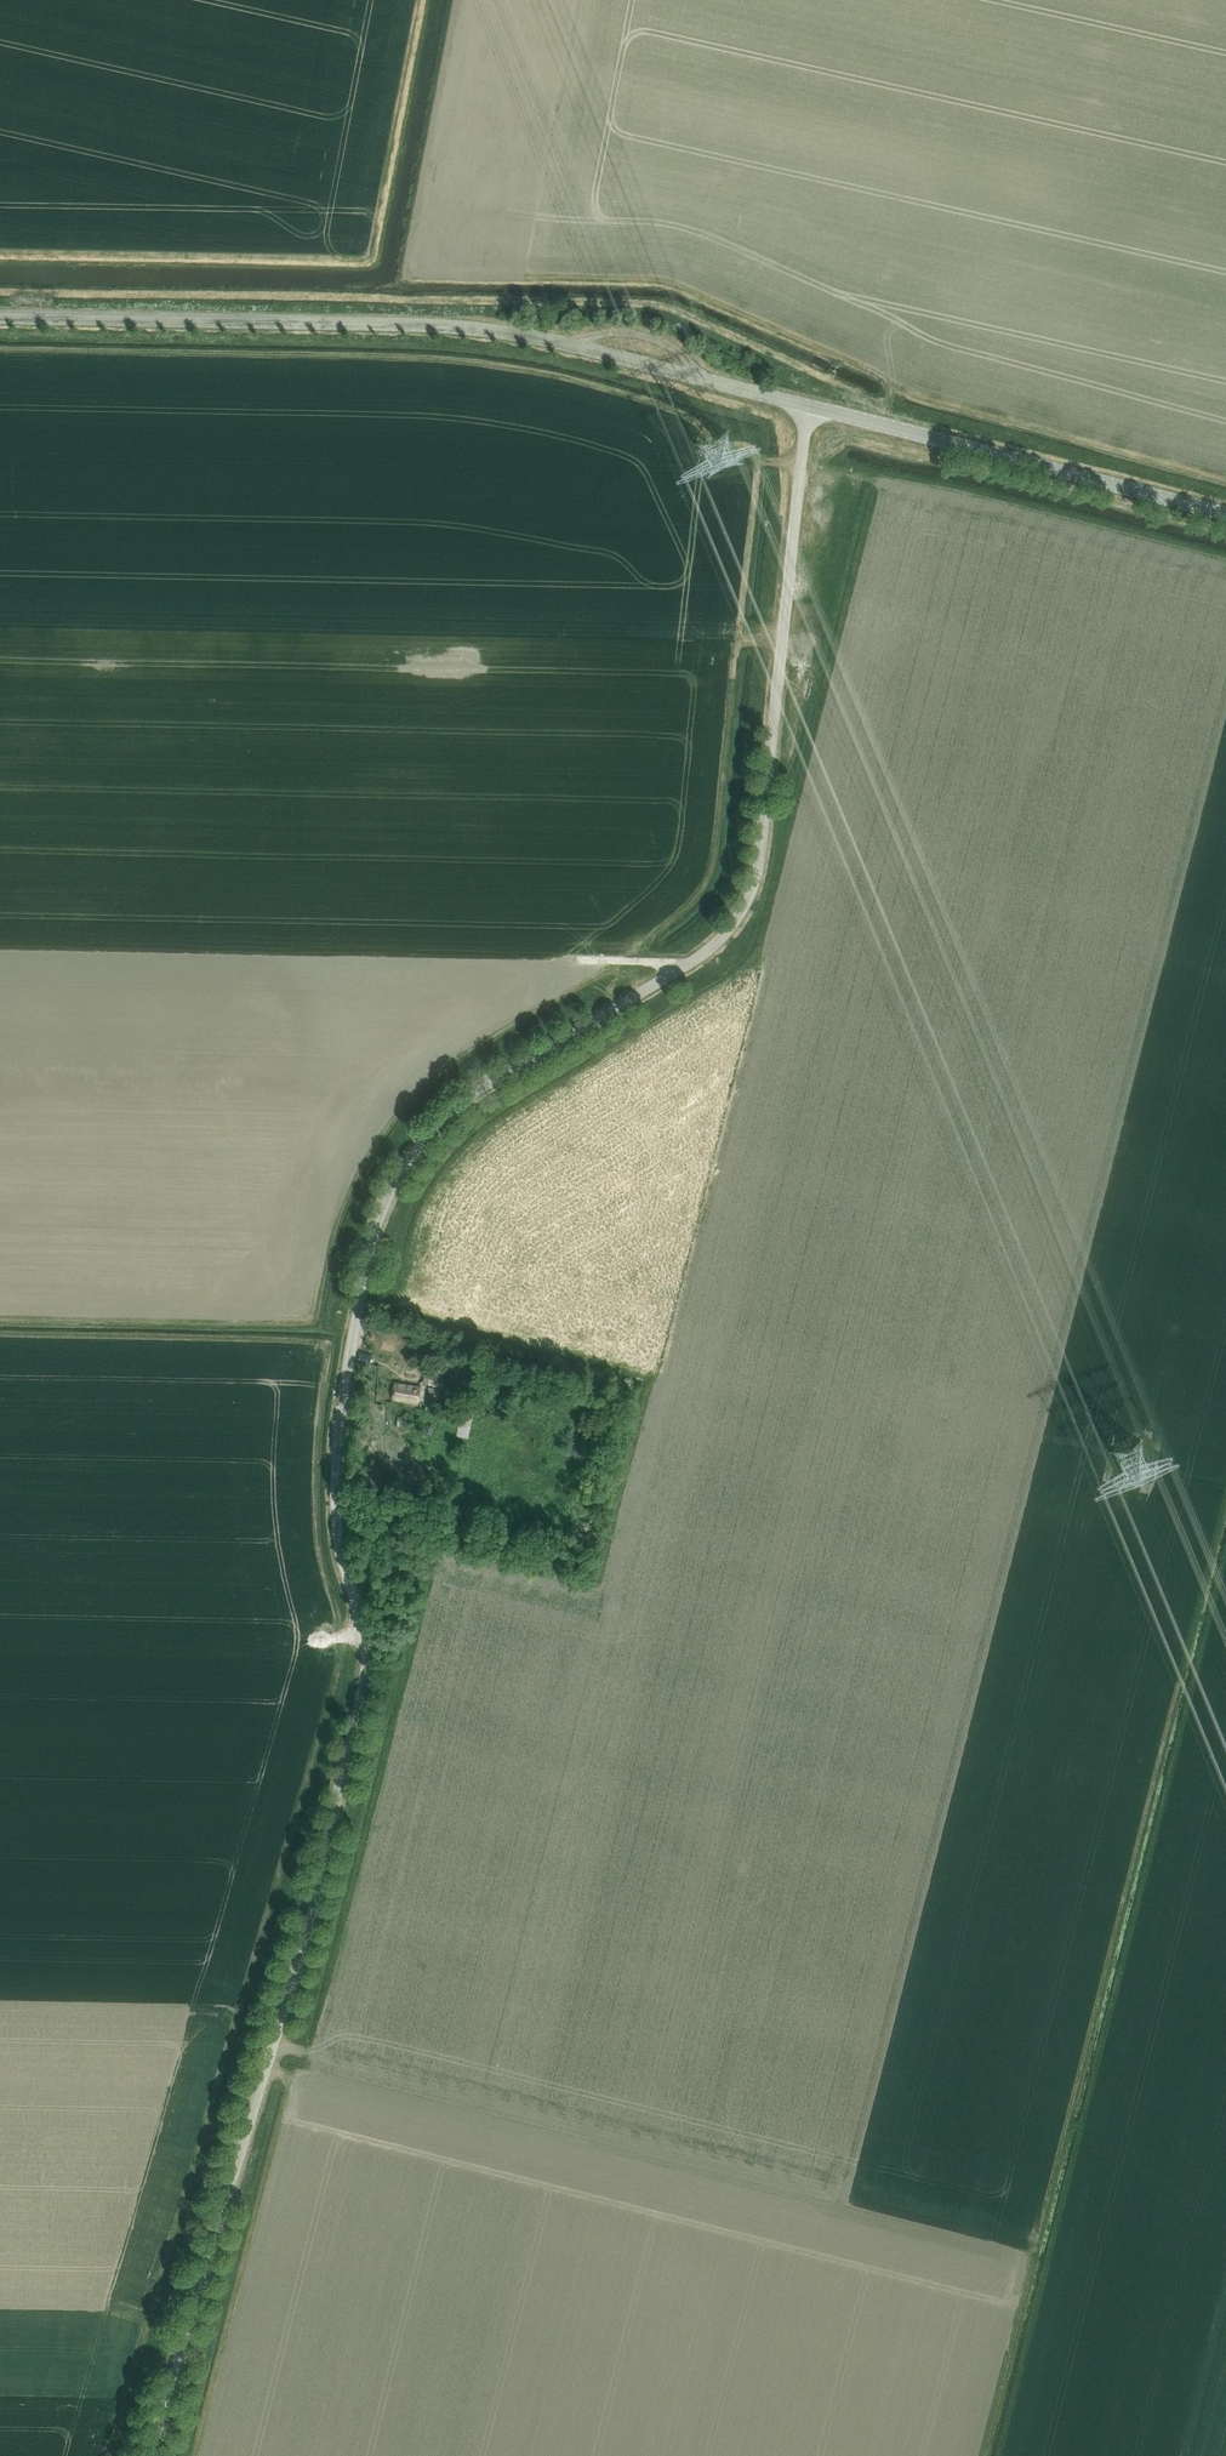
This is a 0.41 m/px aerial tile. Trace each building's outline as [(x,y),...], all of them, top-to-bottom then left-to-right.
[(456,1368),(461,1354),(456,1352),(454,1357),(450,1355),(449,1358),(444,1356),(442,1362),(456,1368)] [(441,1371),(434,1369),(432,1375),(427,1374),(425,1381),(443,1385),(445,1378),(440,1377),(441,1371)] [(394,1402),(417,1405),(420,1389),(396,1385),(394,1402)] [(438,1411),(442,1387),(433,1385),(429,1409),(438,1411)] [(476,1408),(465,1405),(458,1434),(476,1438),(478,1427),(472,1426),(476,1408)] [(437,1424),(429,1420),(425,1430),(434,1433),(437,1424)]
